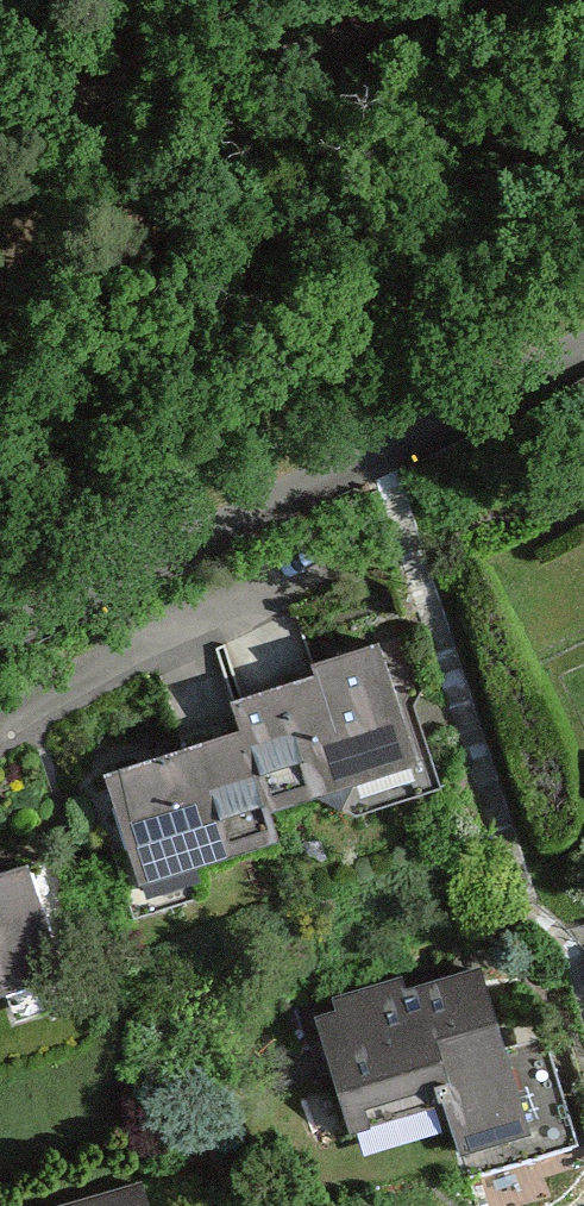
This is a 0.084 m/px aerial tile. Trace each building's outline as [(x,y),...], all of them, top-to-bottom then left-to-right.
[(241,719),(269,804),(420,754),(382,641),(232,692),(241,719)] [(103,765),(141,878),(279,832),(269,804),(241,719),(103,765)] [(65,967),(25,852),(0,860),(0,989),(65,967)] [(323,1020),(360,1140),(463,1108),(488,1187),(583,1157),(583,1128),(557,1041),(524,1051),(497,966),(323,1020)] [(126,1184),(38,1205),(131,1205),(126,1184)]
